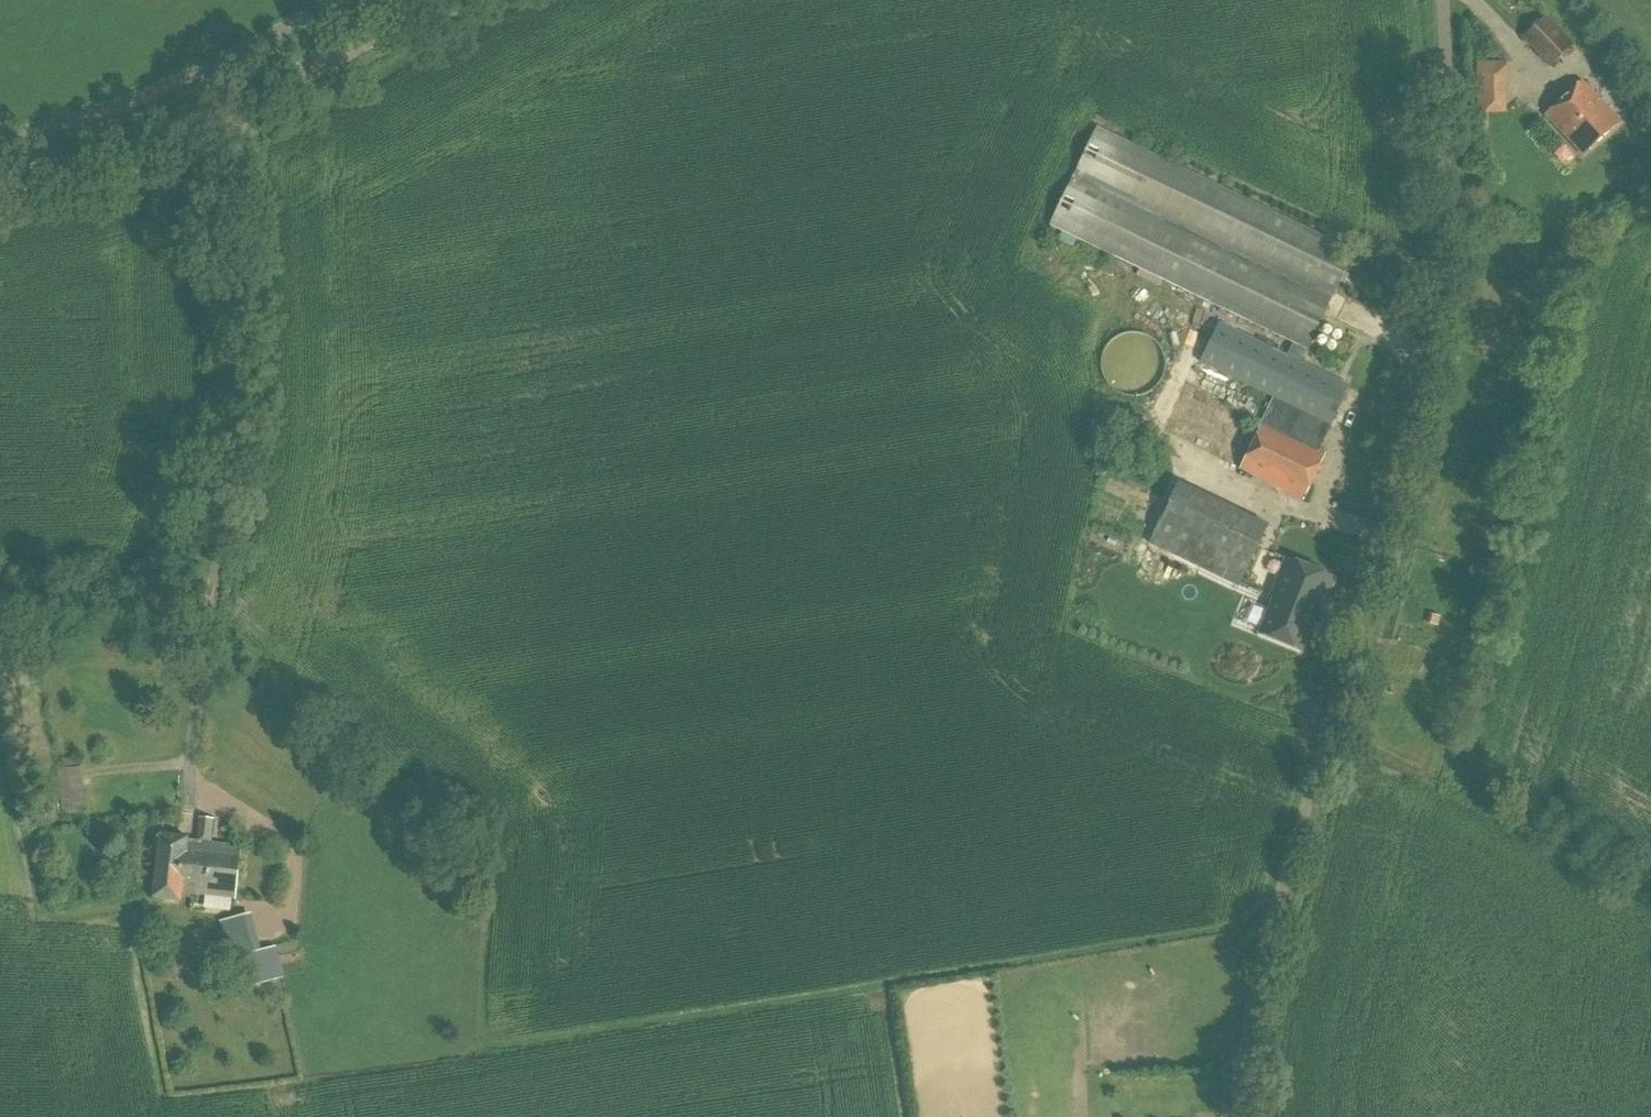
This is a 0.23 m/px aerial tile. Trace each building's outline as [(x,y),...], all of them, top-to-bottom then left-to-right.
[(1550,67),(1572,45),(1544,17),(1522,38),(1550,67)] [(1476,62),(1477,88),(1505,88),(1505,62),(1476,62)] [(1582,155),(1620,121),(1582,81),(1545,115),(1582,155)] [(1303,355),(1353,252),(1096,128),(1049,225),(1293,343),(1290,349),(1303,355)] [(1303,355),(1290,349),(1286,357),(1218,324),(1200,363),(1274,398),(1262,424),(1187,388),(1168,428),(1243,463),(1240,469),(1304,500),(1326,453),(1319,450),(1349,387),(1299,363),(1303,355)] [(1105,349),(1104,351),(1102,354),(1101,359),(1101,360),(1100,365),(1101,371),(1102,376),(1105,381),(1108,386),(1112,390),(1117,393),(1122,396),(1127,397),(1133,398),(1134,398),(1140,397),(1141,397),(1146,395),(1149,393),(1154,390),(1158,386),(1161,381),(1163,376),(1165,371),(1165,365),(1165,360),(1163,354),(1161,349),(1158,344),(1154,340),(1149,337),(1144,335),(1138,333),(1133,333),(1127,333),(1122,335),(1120,336),(1117,337),(1112,340),(1108,344),(1105,349)] [(1239,586),(1267,526),(1178,484),(1150,543),(1239,586)] [(1255,618),(1303,633),(1315,595),(1312,594),(1324,558),(1282,545),(1270,581),(1267,580),(1255,618)] [(63,817),(85,814),(79,771),(57,773),(63,817)] [(210,844),(212,832),(213,819),(200,818),(199,830),(197,842),(187,841),(187,838),(160,835),(152,898),(180,902),(181,892),(194,894),(235,899),(241,847),(210,844)] [(274,947),(231,959),(239,990),(282,978),(274,947)]
